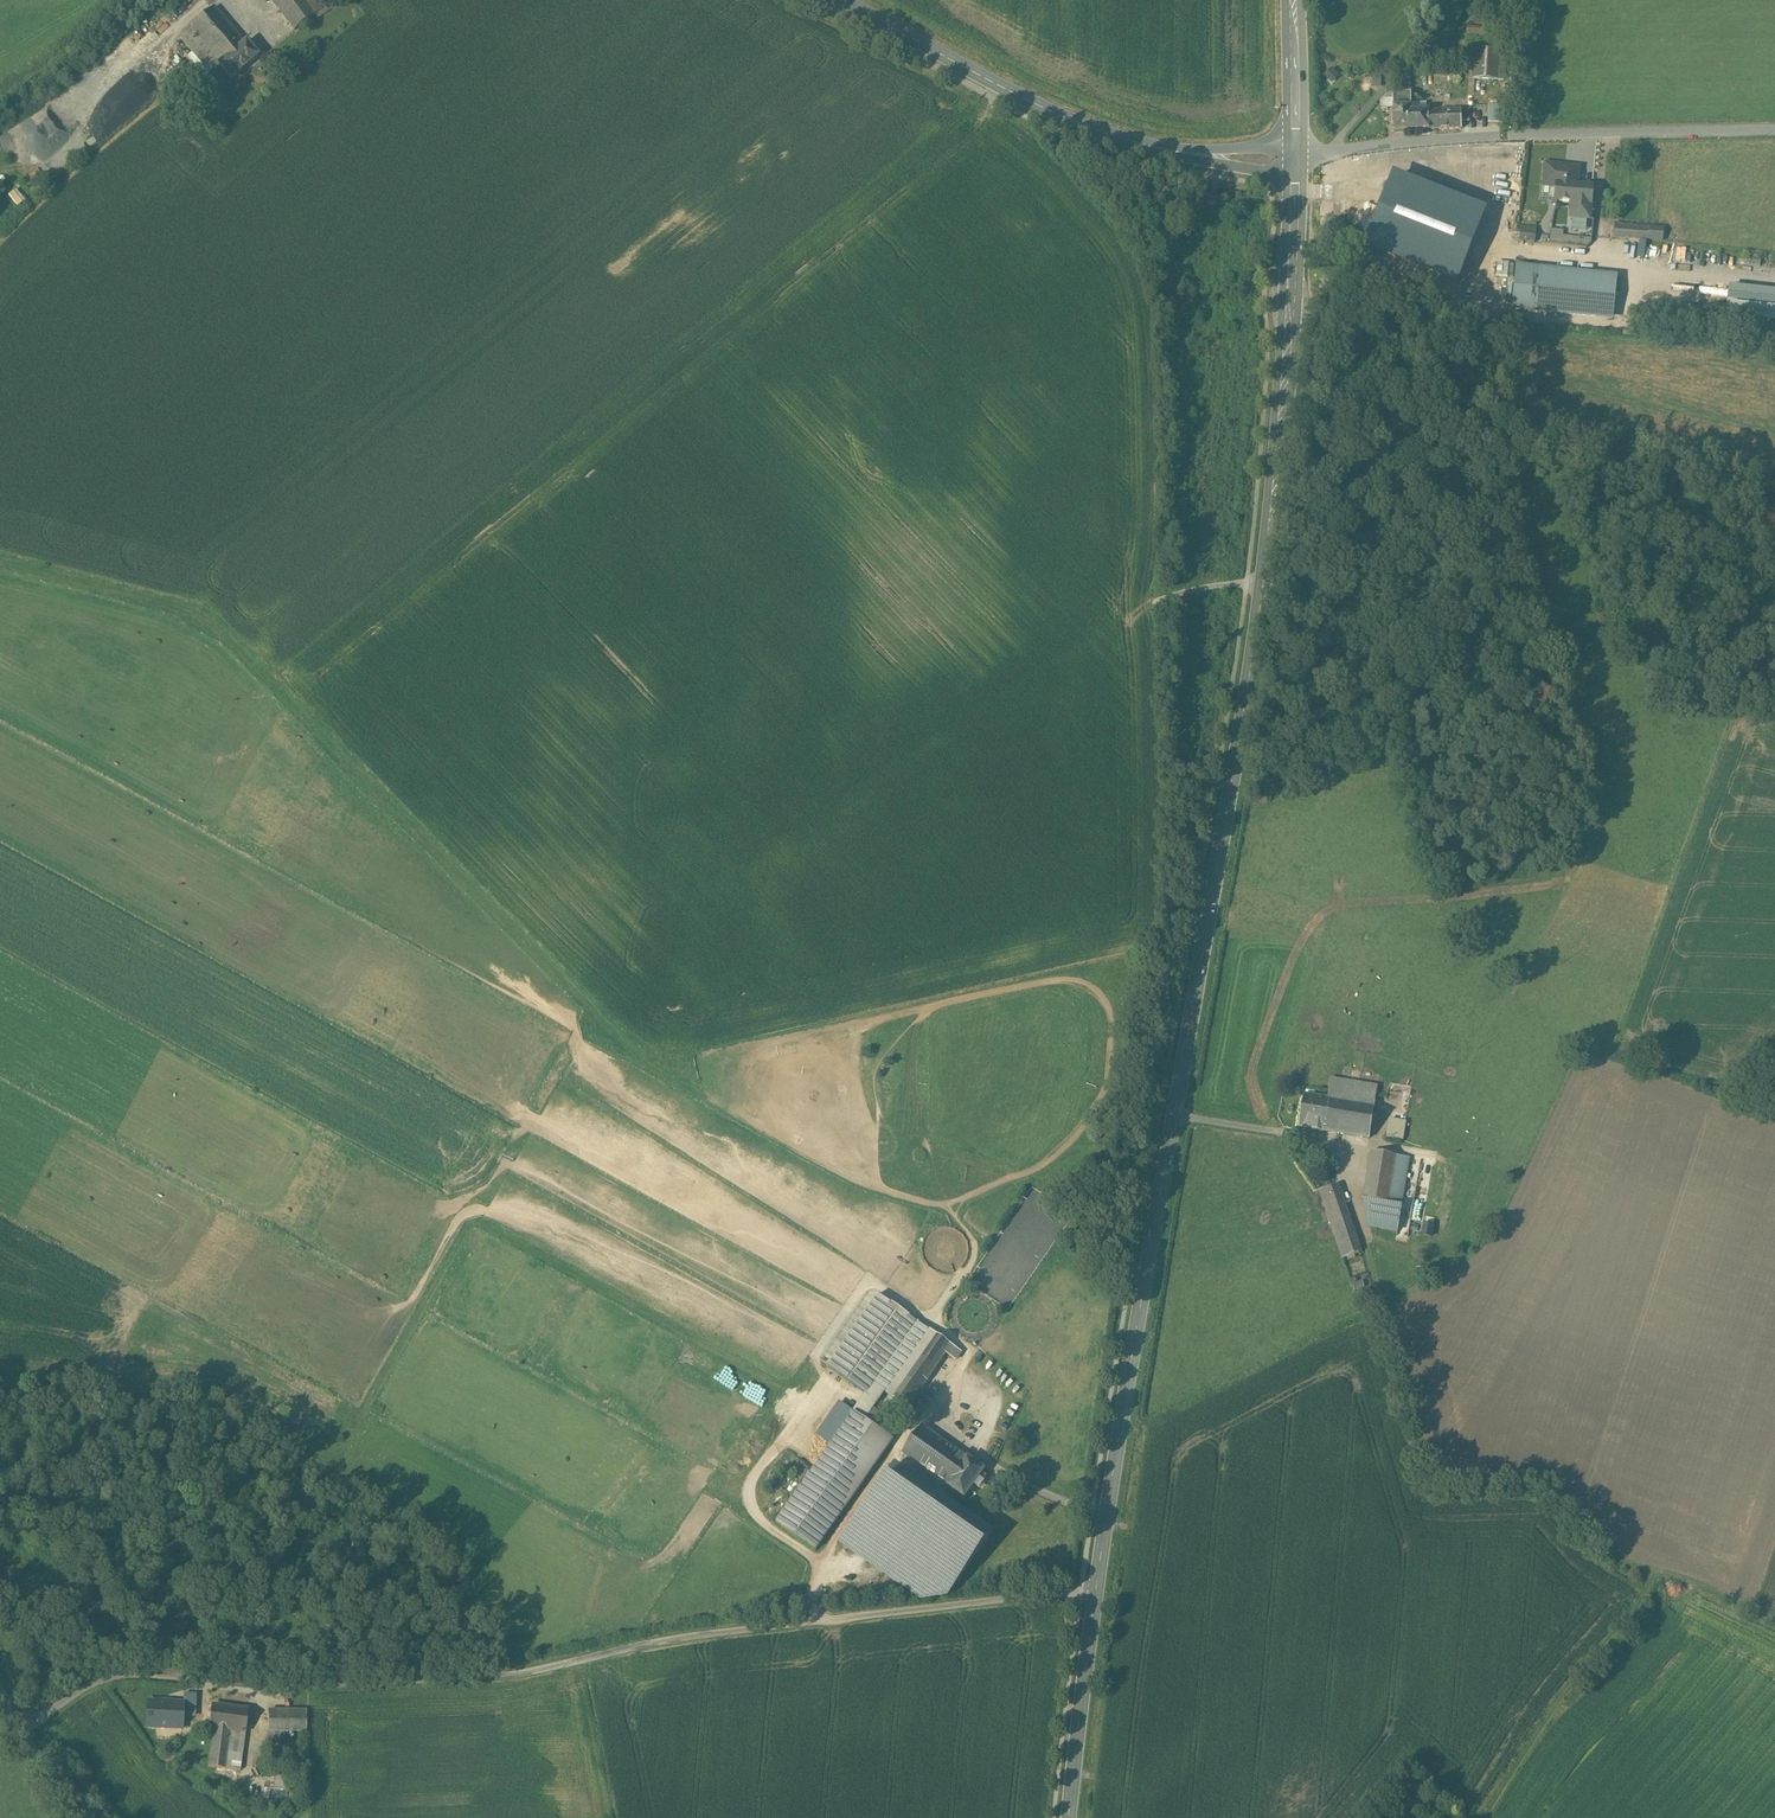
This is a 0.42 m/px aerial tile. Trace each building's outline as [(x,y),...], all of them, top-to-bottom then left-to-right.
[(303,0),(271,0),(294,30),(315,15),(303,0)] [(315,15),(332,2),(330,0),(303,0),(315,15)] [(218,65),(244,43),(215,7),(180,38),(210,74),(219,66),(218,65)] [(1489,28),(1467,26),(1467,33),(1488,34),(1489,28)] [(1506,39),(1488,38),(1488,51),(1498,51),(1505,51),(1506,39)] [(244,43),(218,65),(219,66),(230,80),(258,56),(246,42),(244,43)] [(279,43),(275,42),(272,45),(273,50),(277,51),(280,48),(279,43)] [(1488,51),(1476,51),(1474,79),(1497,80),(1498,51),(1488,51)] [(1504,80),(1505,51),(1498,51),(1497,80),(1504,80)] [(1333,82),(1340,75),(1333,68),(1326,74),(1333,82)] [(200,96),(183,81),(175,90),(193,105),(200,96)] [(1411,92),(1393,93),(1394,131),(1407,131),(1408,131),(1407,107),(1412,106),(1411,92)] [(1461,110),(1412,111),(1412,106),(1407,107),(1408,131),(1429,130),(1461,129),(1461,122),(1461,110)] [(1469,121),(1469,109),(1461,110),(1461,122),(1469,121)] [(1579,168),(1546,165),(1544,185),(1557,186),(1556,201),(1572,202),(1576,203),(1577,186),(1579,168)] [(1487,211),(1394,174),(1365,247),(1457,284),(1487,211)] [(1557,186),(1544,185),(1543,199),(1556,201),(1557,186)] [(1592,188),(1577,186),(1576,203),(1590,204),(1592,188)] [(11,194),(19,205),(23,201),(15,191),(11,194)] [(1576,203),(1572,202),(1570,219),(1589,221),(1590,204),(1576,203)] [(1663,229),(1617,224),(1615,237),(1662,241),(1663,229)] [(1529,231),(1521,230),(1520,240),(1534,241),(1535,237),(1529,236),(1529,231)] [(1615,278),(1517,268),(1513,308),(1611,318),(1615,278)] [(1774,320),(1774,305),(1729,303),(1728,318),(1774,320)] [(1377,1089),(1331,1081),(1328,1098),(1368,1105),(1375,1106),(1377,1089)] [(1321,1131),(1326,1098),(1305,1094),(1299,1127),(1321,1131)] [(1328,1098),(1326,1098),(1321,1131),(1369,1139),(1370,1136),(1375,1106),(1368,1105),(1328,1098)] [(1406,1123),(1390,1120),(1387,1139),(1403,1142),(1406,1123)] [(1381,1202),(1392,1204),(1400,1156),(1371,1152),(1364,1199),(1376,1201),(1381,1202)] [(1403,1157),(1400,1156),(1392,1204),(1402,1205),(1403,1198),(1410,1158),(1403,1157)] [(1329,1164),(1324,1163),(1321,1166),(1321,1170),(1326,1172),(1329,1169),(1329,1164)] [(1338,1185),(1320,1191),(1330,1222),(1347,1216),(1349,1215),(1338,1185)] [(1376,1201),(1364,1199),(1363,1207),(1375,1209),(1375,1208),(1376,1201)] [(1392,1204),(1381,1202),(1380,1209),(1375,1208),(1375,1209),(1363,1207),(1368,1230),(1397,1235),(1402,1205),(1392,1204)] [(1347,1216),(1330,1222),(1340,1251),(1357,1245),(1347,1216)] [(1357,1245),(1340,1251),(1342,1259),(1359,1253),(1357,1245)] [(879,1294),(828,1367),(866,1394),(854,1412),(862,1417),(869,1406),(872,1409),(884,1391),(873,1384),(917,1321),(882,1296),(879,1294)] [(917,1321),(873,1384),(884,1391),(907,1408),(946,1353),(955,1360),(961,1351),(917,1321)] [(830,1446),(854,1412),(839,1401),(815,1435),(830,1446)] [(830,1446),(803,1484),(777,1522),(798,1537),(816,1550),(894,1439),(884,1433),(892,1422),(872,1409),(869,1406),(862,1417),(854,1412),(830,1446)] [(903,1453),(948,1485),(967,1458),(922,1427),(903,1453)] [(948,1485),(947,1486),(964,1498),(985,1470),(967,1457),(967,1458),(948,1485)] [(992,1532),(895,1464),(841,1542),(920,1597),(949,1594),(992,1532)] [(895,1585),(885,1586),(886,1594),(896,1592),(895,1585)] [(185,1702),(146,1699),(145,1729),(183,1731),(185,1702)] [(249,1708),(212,1704),(209,1729),(213,1730),(208,1767),(226,1769),(231,1732),(245,1733),(246,1734),(249,1708)] [(306,1711),(268,1711),(268,1732),(306,1732),(306,1711)] [(231,1732),(226,1769),(240,1771),(245,1733),(231,1732)] [(276,1776),(276,1787),(290,1788),(291,1777),(276,1776)] [(1414,1790),(1407,1785),(1402,1792),(1408,1797),(1414,1790)] [(1408,1797),(1402,1792),(1399,1795),(1405,1801),(1408,1797)] [(1416,1798),(1414,1796),(1407,1803),(1412,1808),(1421,1799),(1418,1795),(1416,1798)]
